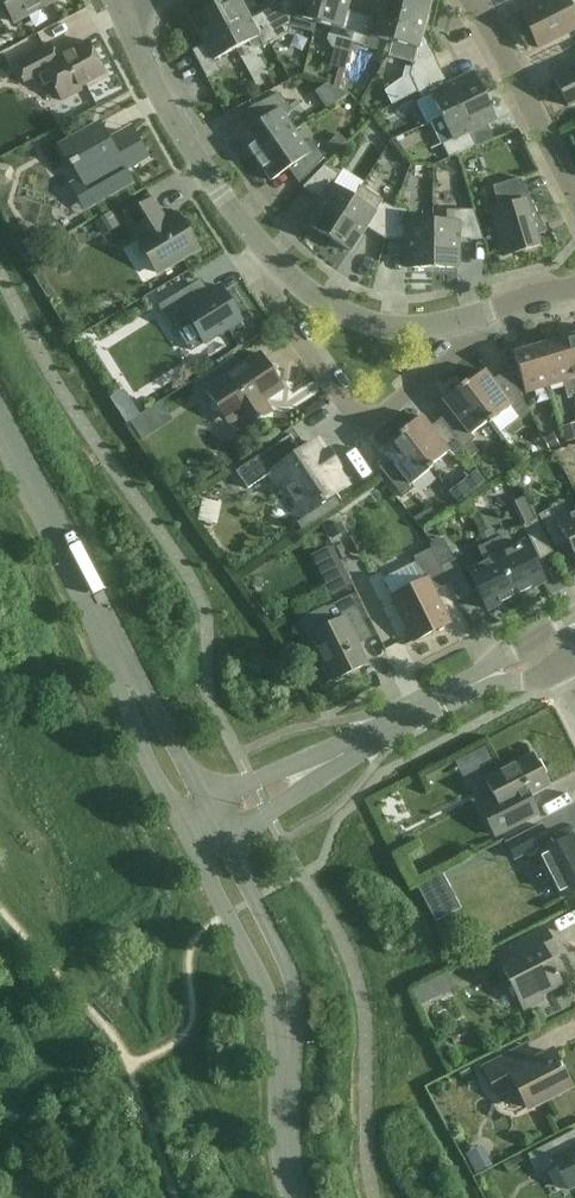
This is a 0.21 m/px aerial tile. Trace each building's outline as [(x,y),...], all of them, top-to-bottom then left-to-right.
[(14,22),(55,0),(3,0),(14,22)] [(214,7),(236,49),(248,42),(251,47),(256,49),(263,45),(264,47),(276,40),(262,14),(250,20),(243,8),(239,0),(227,0),(214,7)] [(262,14),(276,40),(282,37),(288,34),(290,27),(314,33),(316,23),(322,0),(296,0),(296,3),(286,1),(268,11),(262,14)] [(316,23),(331,27),(327,41),(331,48),(349,53),(352,44),(359,14),(346,11),(348,0),(322,0),(316,23)] [(393,43),(404,0),(378,0),(373,18),(359,14),(352,44),(377,50),(380,39),(393,43)] [(415,86),(442,73),(429,45),(419,42),(429,4),(416,0),(404,0),(393,43),(417,49),(410,75),(415,86)] [(521,13),(539,48),(574,30),(574,15),(568,0),(546,0),(521,13)] [(214,60),(236,49),(214,7),(192,19),(205,44),(192,51),(207,78),(220,71),(214,60)] [(50,43),(14,62),(25,82),(38,75),(44,87),(53,82),(62,101),(81,91),(80,88),(105,75),(87,41),(57,57),(50,43)] [(379,77),(388,101),(415,91),(407,67),(379,77)] [(554,79),(569,107),(574,103),(574,68),(554,79)] [(431,95),(441,117),(484,97),(473,74),(449,86),(442,73),(415,86),(421,100),(431,95)] [(351,93),(358,97),(362,90),(355,86),(351,93)] [(332,103),(337,93),(327,87),(323,94),(325,100),(332,103)] [(256,158),(295,131),(286,119),(292,111),(280,93),(252,107),(262,121),(240,136),(256,158)] [(495,120),(484,97),(441,117),(432,122),(449,158),(476,145),(469,131),(495,120)] [(109,139),(100,123),(55,148),(65,166),(70,163),(72,166),(73,165),(80,178),(69,184),(85,212),(134,184),(127,171),(149,158),(138,137),(130,141),(125,131),(109,139)] [(303,144),(295,131),(256,158),(271,181),(293,166),(303,180),(325,158),(313,141),(303,144)] [(328,146),(335,153),(346,142),(339,135),(328,146)] [(6,183),(10,181),(13,171),(10,166),(0,163),(0,181),(6,183)] [(329,238),(354,198),(334,185),(340,175),(324,166),(303,188),(323,200),(308,224),(329,238)] [(544,227),(520,178),(493,186),(500,208),(490,211),(504,257),(540,245),(536,231),(544,227)] [(365,228),(385,240),(394,209),(382,202),(384,200),(362,186),(354,198),(329,238),(350,251),(365,228)] [(153,201),(126,216),(140,239),(138,240),(158,273),(198,249),(178,216),(166,223),(153,201)] [(394,209),(385,240),(408,240),(408,268),(433,268),(433,221),(408,221),(408,210),(394,209)] [(113,210),(94,222),(101,234),(121,223),(113,210)] [(446,221),(433,221),(433,268),(458,268),(458,240),(484,240),(474,210),(446,210),(446,221)] [(139,277),(154,268),(136,238),(121,247),(139,277)] [(205,344),(241,321),(220,286),(201,297),(193,284),(158,306),(173,329),(189,319),(205,344)] [(560,339),(574,395),(574,394),(574,335),(560,339)] [(567,397),(574,395),(560,339),(537,346),(549,386),(563,382),(567,397)] [(537,346),(514,353),(516,362),(508,368),(512,377),(520,375),(526,393),(549,386),(537,346)] [(206,390),(221,412),(240,416),(248,428),(271,413),(263,401),(283,388),(261,354),(206,390)] [(525,403),(512,377),(508,368),(492,381),(484,371),(467,384),(465,382),(463,384),(492,422),(511,407),(514,411),(525,403)] [(489,424),(492,422),(463,384),(443,400),(451,411),(440,419),(463,449),(471,443),(475,440),(471,434),(488,422),(489,424)] [(145,411),(130,422),(141,440),(157,430),(145,411)] [(421,416),(401,432),(430,469),(433,468),(431,466),(448,453),(452,458),(463,449),(440,419),(430,427),(421,416)] [(561,426),(565,442),(574,439),(574,422),(571,424),(561,426)] [(552,431),(542,436),(548,449),(559,444),(552,431)] [(430,469),(401,432),(399,434),(400,436),(383,450),(391,460),(380,468),(403,498),(415,488),(412,484),(430,469)] [(314,443),(302,452),(291,435),(237,471),(248,488),(270,473),(278,486),(282,484),(303,515),(344,488),(314,443)] [(471,443),(463,449),(471,458),(478,452),(471,443)] [(471,473),(469,485),(474,492),(488,481),(478,468),(471,473)] [(196,517),(216,519),(219,495),(199,493),(196,517)] [(478,497),(473,511),(481,513),(486,499),(478,497)] [(568,515),(562,504),(538,515),(555,548),(567,542),(574,557),(574,511),(568,515)] [(429,508),(415,519),(422,528),(436,516),(429,508)] [(540,560),(553,553),(537,519),(523,526),(540,560)] [(489,542),(516,596),(544,582),(525,543),(508,551),(501,537),(489,542)] [(439,541),(430,545),(432,548),(436,556),(445,552),(439,541)] [(487,610),(516,596),(489,542),(478,548),(485,563),(468,571),(487,610)] [(327,547),(310,555),(319,572),(336,563),(327,547)] [(393,596),(391,597),(413,642),(451,623),(435,591),(449,584),(441,566),(436,556),(432,548),(414,558),(416,563),(425,580),(393,596)] [(456,559),(441,566),(449,584),(458,600),(472,593),(456,559)] [(333,623),(311,634),(324,660),(322,661),(332,681),(349,673),(367,664),(352,633),(366,625),(352,595),(326,608),(333,623)] [(532,755),(486,779),(496,799),(480,807),(495,836),(532,817),(522,799),(548,786),(532,755)] [(574,891),(574,839),(573,835),(549,847),(547,843),(549,842),(541,826),(507,843),(515,859),(537,848),(539,852),(539,853),(562,897),(574,891)] [(432,879),(416,888),(435,923),(451,914),(432,879)] [(553,944),(545,928),(503,950),(510,964),(503,968),(524,1010),(543,1000),(541,995),(562,984),(548,958),(556,954),(551,944),(553,944)] [(425,985),(413,992),(417,1000),(430,994),(425,985)] [(555,1093),(569,1086),(561,1070),(562,1069),(553,1053),(526,1067),(517,1050),(483,1068),(497,1096),(515,1086),(527,1108),(541,1101),(555,1094),(555,1093)] [(574,1186),(574,1147),(569,1150),(562,1137),(528,1155),(538,1174),(555,1165),(568,1189),(574,1186)] [(476,1149),(465,1155),(476,1175),(486,1169),(476,1149)] [(519,1156),(504,1164),(509,1172),(524,1165),(519,1156)]
